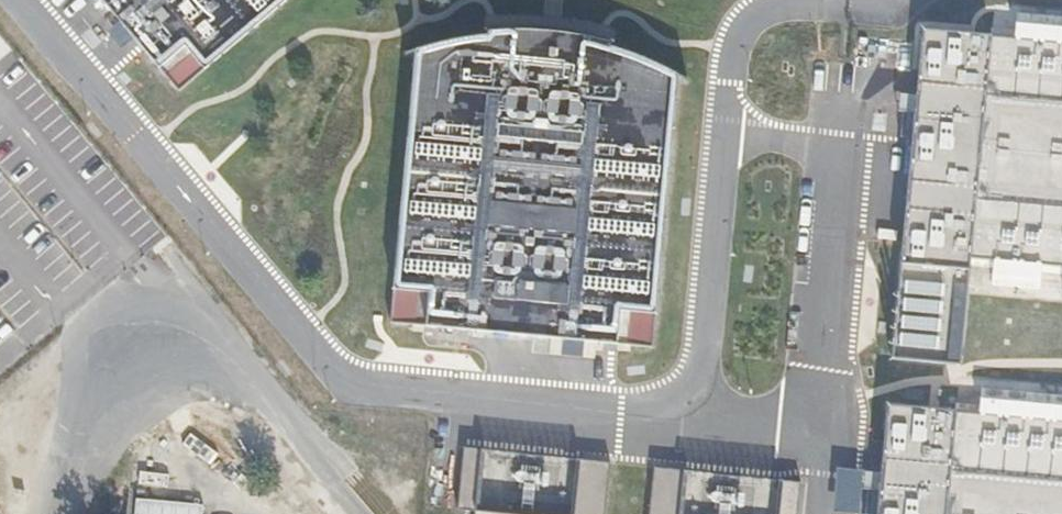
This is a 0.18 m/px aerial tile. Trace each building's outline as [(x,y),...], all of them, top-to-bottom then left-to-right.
[(168,89),(165,91),(175,103),(298,0),(94,0),(168,89)] [(916,25),(886,358),(958,364),(965,296),(1061,304),(1061,15),(1012,11),(1010,35),(916,25)] [(491,32),(491,28),(469,31),(446,36),(423,43),(407,48),(410,58),(418,55),(393,323),(408,325),(408,321),(649,343),(649,347),(664,349),(689,80),(695,84),(701,76),(693,71),(672,60),(650,50),(628,42),(621,40),(621,44),(491,32)] [(878,405),(868,513),(1061,513),(1061,395),(960,385),(953,409),(878,405)] [(459,510),(473,511),(480,446),(465,445),(459,510)] [(574,513),(605,513),(610,463),(580,460),(574,513)] [(648,513),(675,513),(680,470),(652,467),(648,513)] [(137,472),(136,488),(169,491),(170,475),(137,472)] [(781,513),(793,513),(796,482),(785,481),(781,513)] [(201,504),(137,498),(135,513),(200,513),(201,504)]
